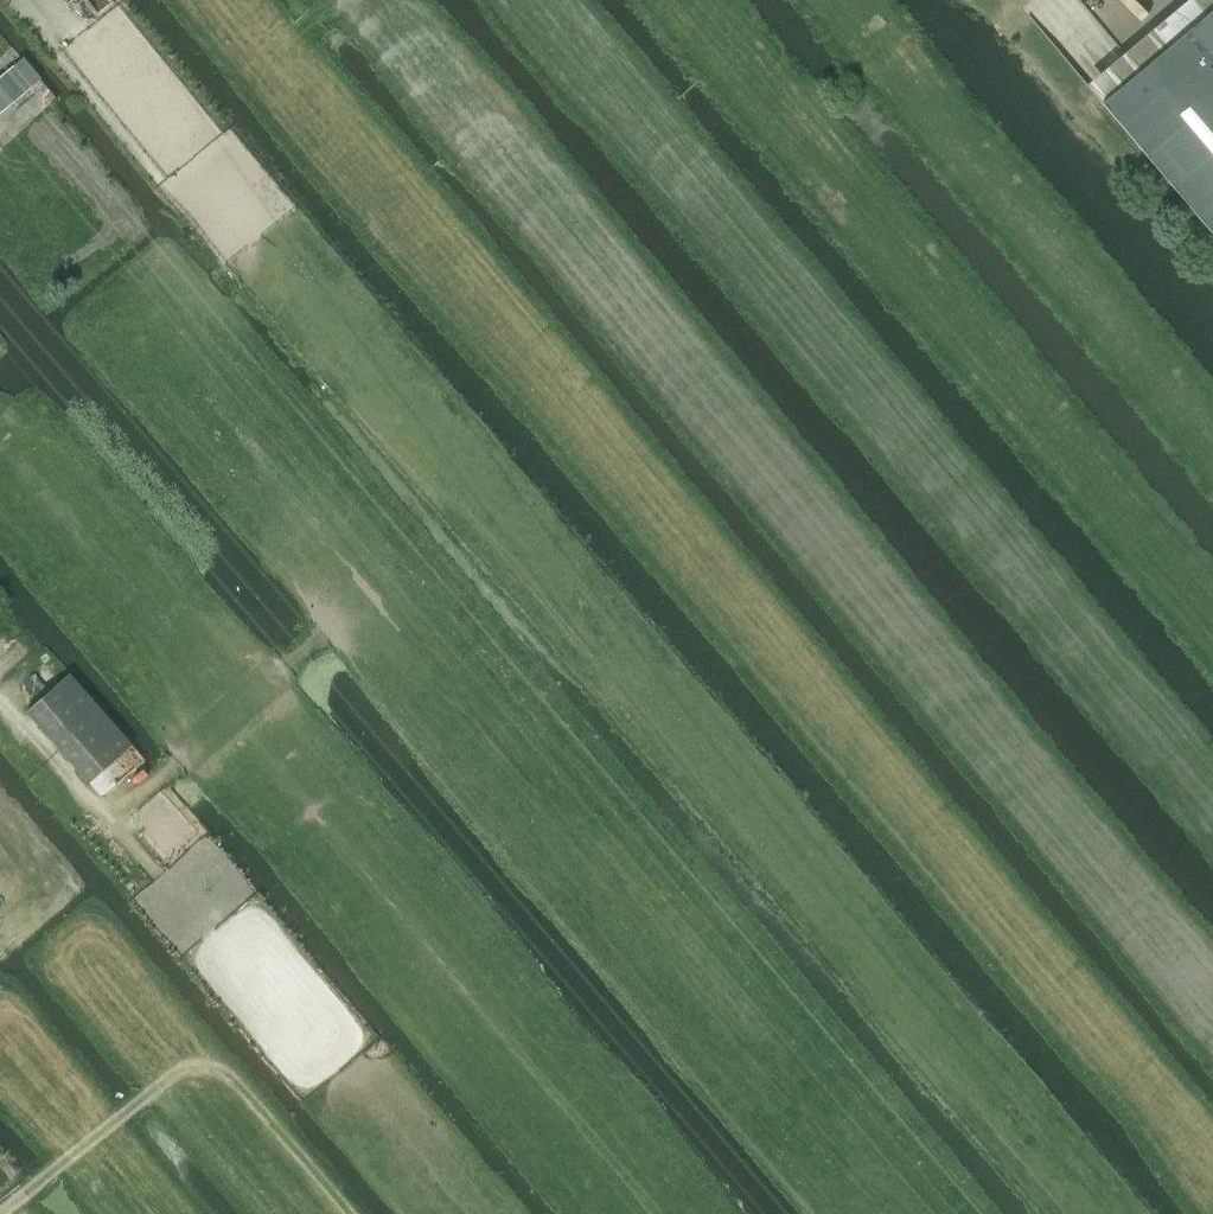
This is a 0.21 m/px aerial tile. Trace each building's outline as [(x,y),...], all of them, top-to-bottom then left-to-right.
[(1102,102),(1212,234),(1212,8),(1192,26),(1102,102)] [(0,76),(0,111),(40,78),(23,57),(12,66),(0,76)] [(42,81),(32,90),(46,107),(56,98),(42,81)] [(89,782),(132,745),(69,673),(26,710),(89,782)]
